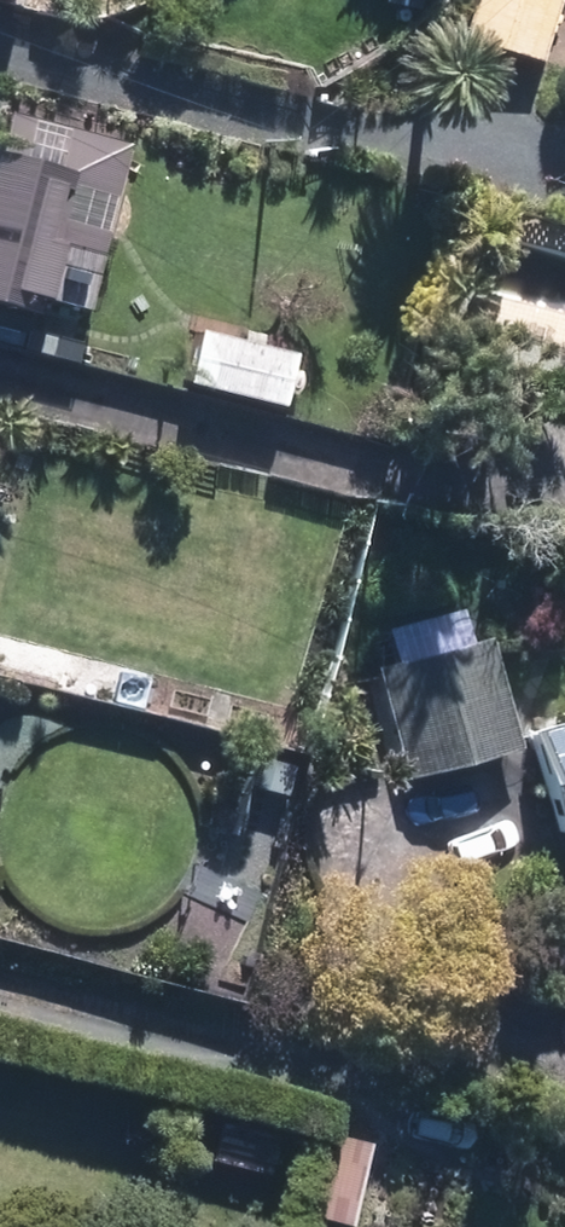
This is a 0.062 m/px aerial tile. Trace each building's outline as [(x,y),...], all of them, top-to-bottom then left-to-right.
[(415,25),(422,0),(384,0),(379,15),(415,25)] [(534,70),(553,0),(468,0),(454,47),(534,70)] [(22,325),(38,256),(92,268),(118,154),(0,126),(0,320),(22,325)] [(240,330),(183,321),(174,388),(272,404),(279,357),(237,351),(240,330)] [(371,677),(396,786),(512,761),(486,650),(460,657),(451,617),(380,634),(388,673),(371,677)] [(522,744),(556,848),(564,845),(564,730),(522,744)] [(202,1155),(275,1172),(284,1131),(213,1112),(202,1155)] [(325,1138),(303,1222),(325,1226),(340,1226),(360,1147),(325,1138)]
